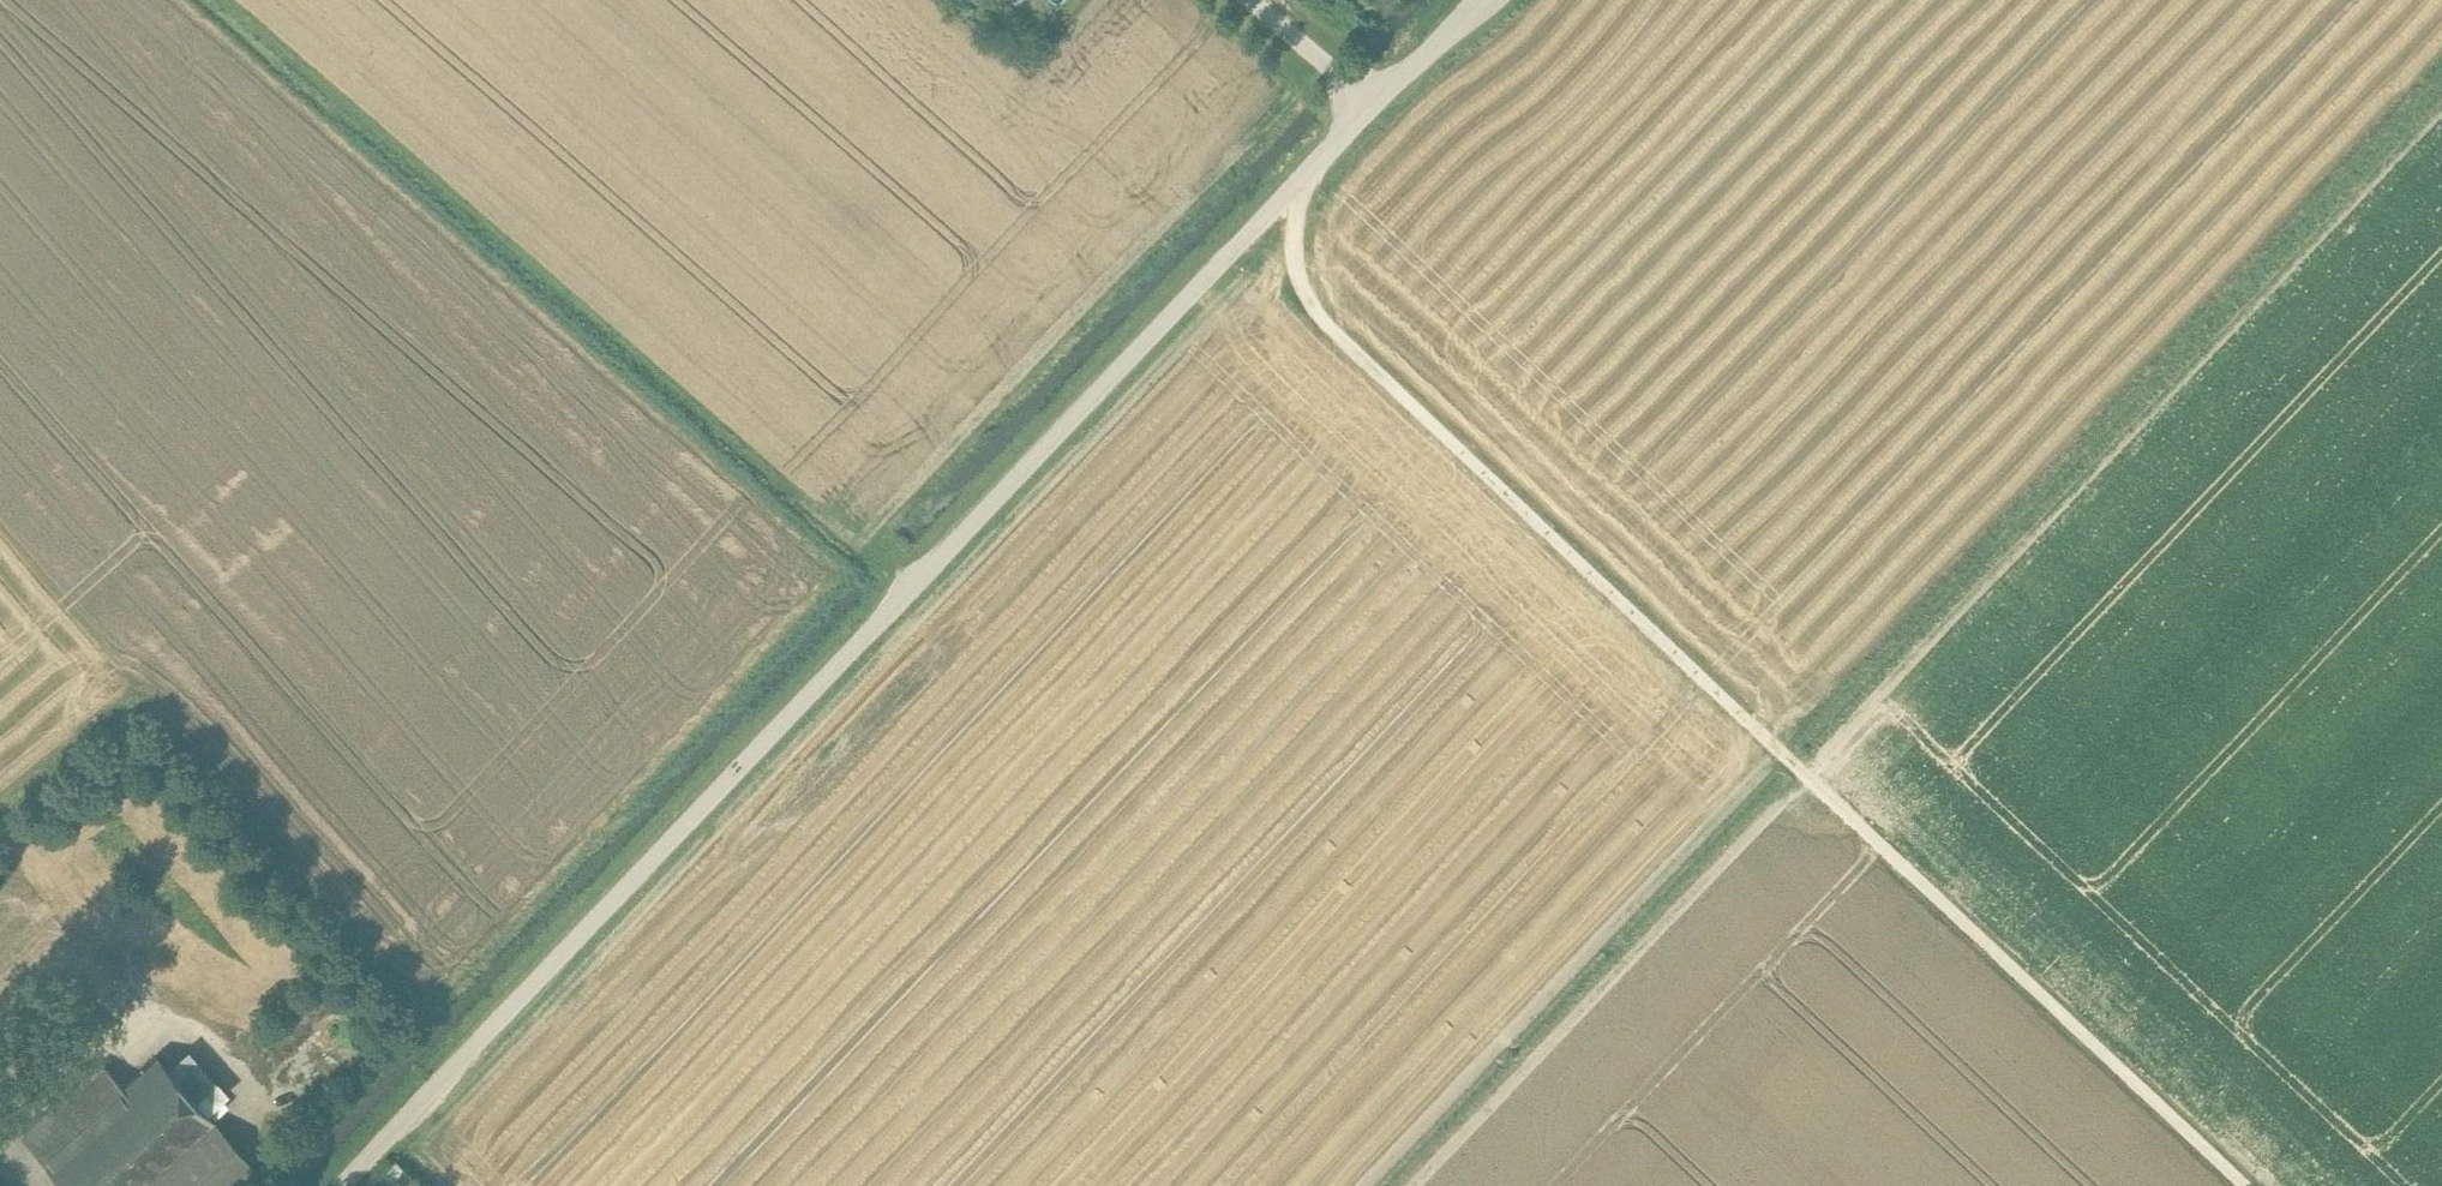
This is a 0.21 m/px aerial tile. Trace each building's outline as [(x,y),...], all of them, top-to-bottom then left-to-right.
[(155,1055),(122,1085),(101,1061),(20,1133),(66,1185),(235,1185),(256,1168),(155,1055)]
